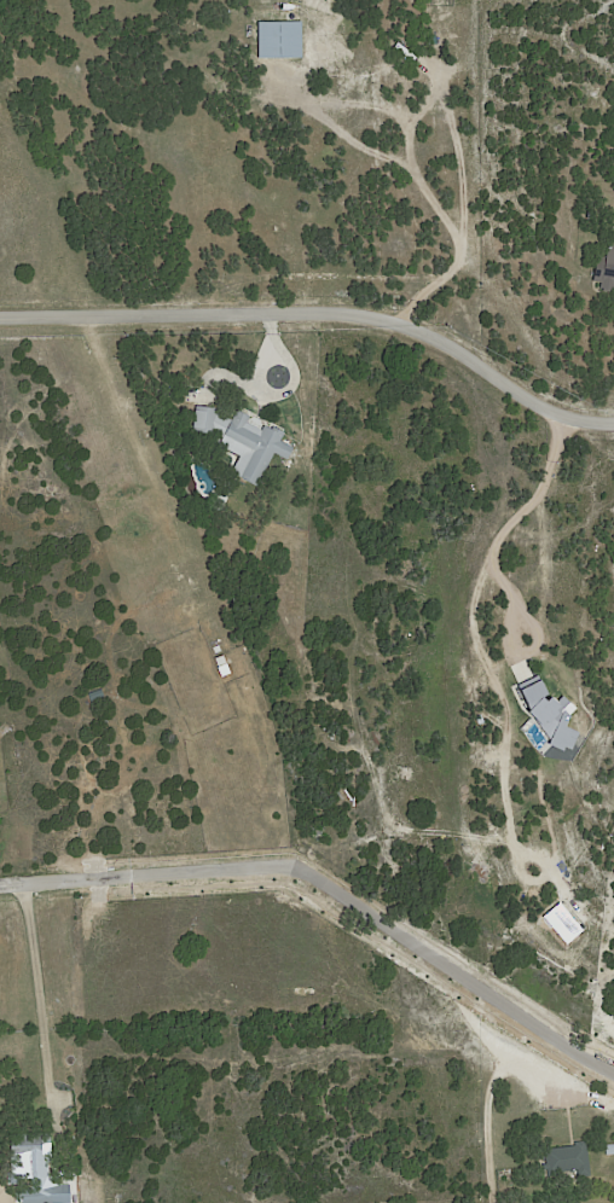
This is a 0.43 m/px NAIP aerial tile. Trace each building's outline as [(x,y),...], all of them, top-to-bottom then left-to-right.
[(606,245),(613,247),(613,290),(612,290),(610,292),(598,290),(599,284),(591,283),(596,256),(603,257),(606,245)] [(198,406),(220,409),(219,413),(233,422),(238,411),(251,417),(248,424),(262,431),(266,426),(273,430),(274,426),(286,434),(282,442),(295,449),(289,461),(276,454),(259,488),(232,473),(241,457),(220,446),(224,438),(215,435),(215,436),(193,432),(197,406),(198,406)] [(53,1178),(54,1202),(52,1202),(35,1202),(34,1176),(29,1176),(29,1167),(15,1167),(13,1145),(54,1141),(56,1157),(45,1158),(46,1179),(53,1178)] [(574,1172),(574,1173),(546,1176),(545,1170),(541,1172),(540,1166),(544,1166),(543,1151),(573,1146),(573,1143),(584,1141),(589,1178),(577,1179),(575,1172),(574,1172)] [(606,1145),(613,1145),(613,1155),(607,1156),(606,1145)]
